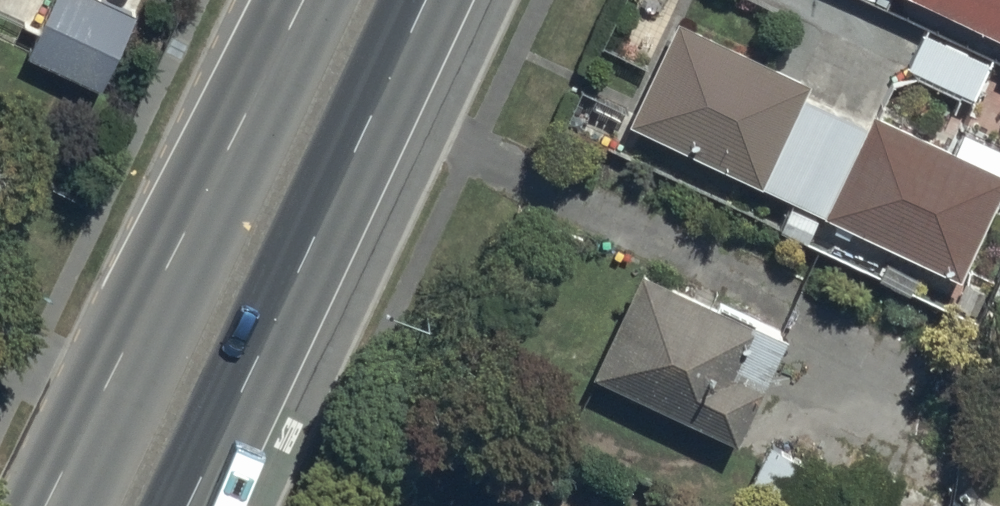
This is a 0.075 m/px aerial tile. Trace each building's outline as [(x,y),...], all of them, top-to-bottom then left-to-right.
[(120,0),(50,0),(27,53),(100,86),(136,7),(120,0)] [(999,47),(999,0),(896,0),(999,47)] [(629,130),(782,204),(767,236),(811,258),(827,224),(960,289),(999,208),(999,151),(969,136),(959,155),(869,111),(864,122),(801,92),(807,80),(683,20),(629,130)] [(908,77),(976,103),(992,61),(924,36),(908,77)] [(589,360),(730,428),(756,374),(733,363),(758,311),(640,254),(589,360)] [(737,505),(801,505),(821,461),(768,437),(737,505)] [(978,505),(999,505),(982,497),(978,505)]
